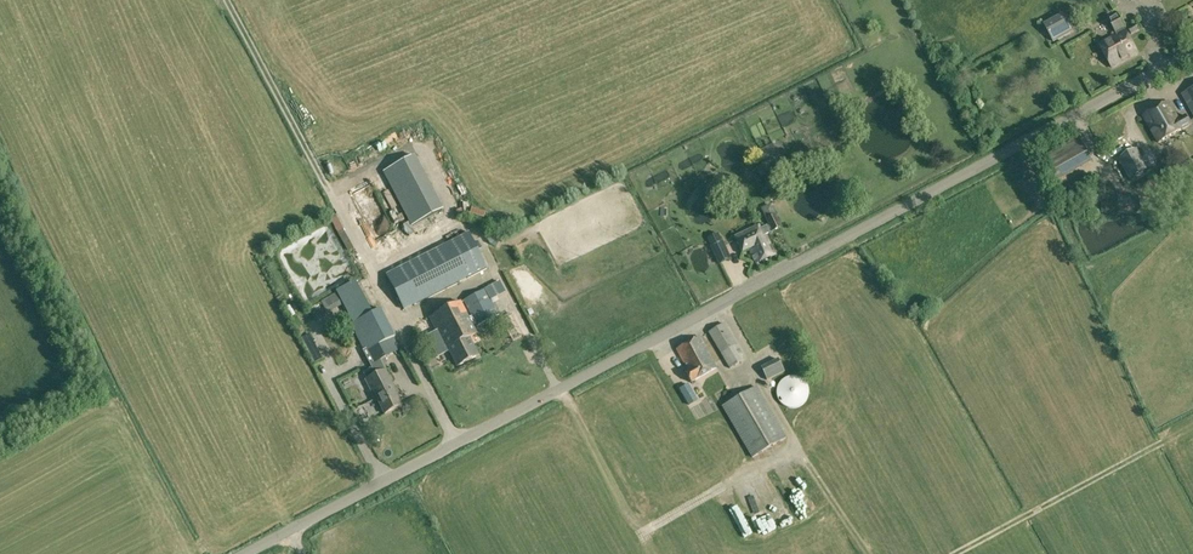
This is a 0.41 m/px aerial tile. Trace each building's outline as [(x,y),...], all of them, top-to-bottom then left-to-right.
[(1174,9),(1185,20),(1192,13),(1183,1),(1174,9)] [(1065,15),(1045,26),(1053,42),(1073,31),(1065,15)] [(1138,54),(1125,28),(1126,27),(1120,15),(1110,20),(1118,35),(1100,44),(1113,68),(1138,54)] [(1130,28),(1133,34),(1139,30),(1136,25),(1130,28)] [(1192,113),(1192,88),(1182,94),(1192,113)] [(1186,116),(1179,120),(1169,102),(1143,116),(1159,143),(1191,125),(1186,116)] [(1078,137),(1040,159),(1042,162),(1053,182),(1092,161),(1080,141),(1078,137)] [(762,165),(766,174),(783,166),(774,148),(757,156),(762,165)] [(1131,180),(1149,169),(1137,148),(1118,159),(1131,180)] [(383,171),(411,225),(443,208),(415,155),(383,171)] [(761,177),(766,174),(762,165),(756,168),(761,177)] [(372,225),(383,220),(375,203),(359,211),(370,233),(375,231),(372,225)] [(771,206),(762,210),(772,231),(781,227),(771,206)] [(445,227),(460,225),(459,217),(443,220),(445,227)] [(775,255),(765,235),(770,232),(766,225),(762,227),(761,225),(754,228),(735,237),(743,252),(749,249),(755,264),(775,255)] [(300,291),(348,268),(340,252),(337,253),(324,226),(279,247),(300,291)] [(386,274),(404,310),(487,268),(468,232),(386,274)] [(718,236),(709,240),(711,245),(710,246),(719,264),(730,259),(722,241),(720,242),(718,236)] [(499,316),(485,289),(463,301),(477,327),(499,316)] [(334,290),(318,297),(323,309),(340,301),(334,290)] [(447,352),(449,351),(457,366),(478,356),(469,338),(476,334),(461,303),(430,318),(447,352)] [(391,339),(395,337),(381,308),(351,324),(364,350),(363,351),(364,352),(377,346),(391,339)] [(744,333),(762,324),(759,318),(741,327),(744,333)] [(724,324),(708,332),(729,369),(745,360),(724,324)] [(685,371),(691,382),(716,368),(699,337),(676,350),(687,370),(685,371)] [(371,365),(373,364),(380,360),(398,351),(391,339),(377,346),(364,352),(371,365)] [(373,364),(375,368),(374,370),(373,370),(376,375),(365,380),(375,399),(377,398),(384,413),(385,414),(401,405),(394,390),(396,389),(380,360),(373,364)] [(761,368),(766,380),(784,371),(779,360),(761,368)] [(807,400),(808,394),(807,386),(804,381),(799,378),(794,376),(788,377),(783,380),(779,384),(776,389),(777,395),(779,400),(781,403),(786,406),(791,408),(795,408),(799,407),(804,404),(807,400)] [(688,384),(679,389),(689,405),(697,400),(688,384)] [(756,386),(721,406),(751,458),(786,438),(756,386)] [(800,480),(787,485),(797,513),(811,508),(800,480)]
